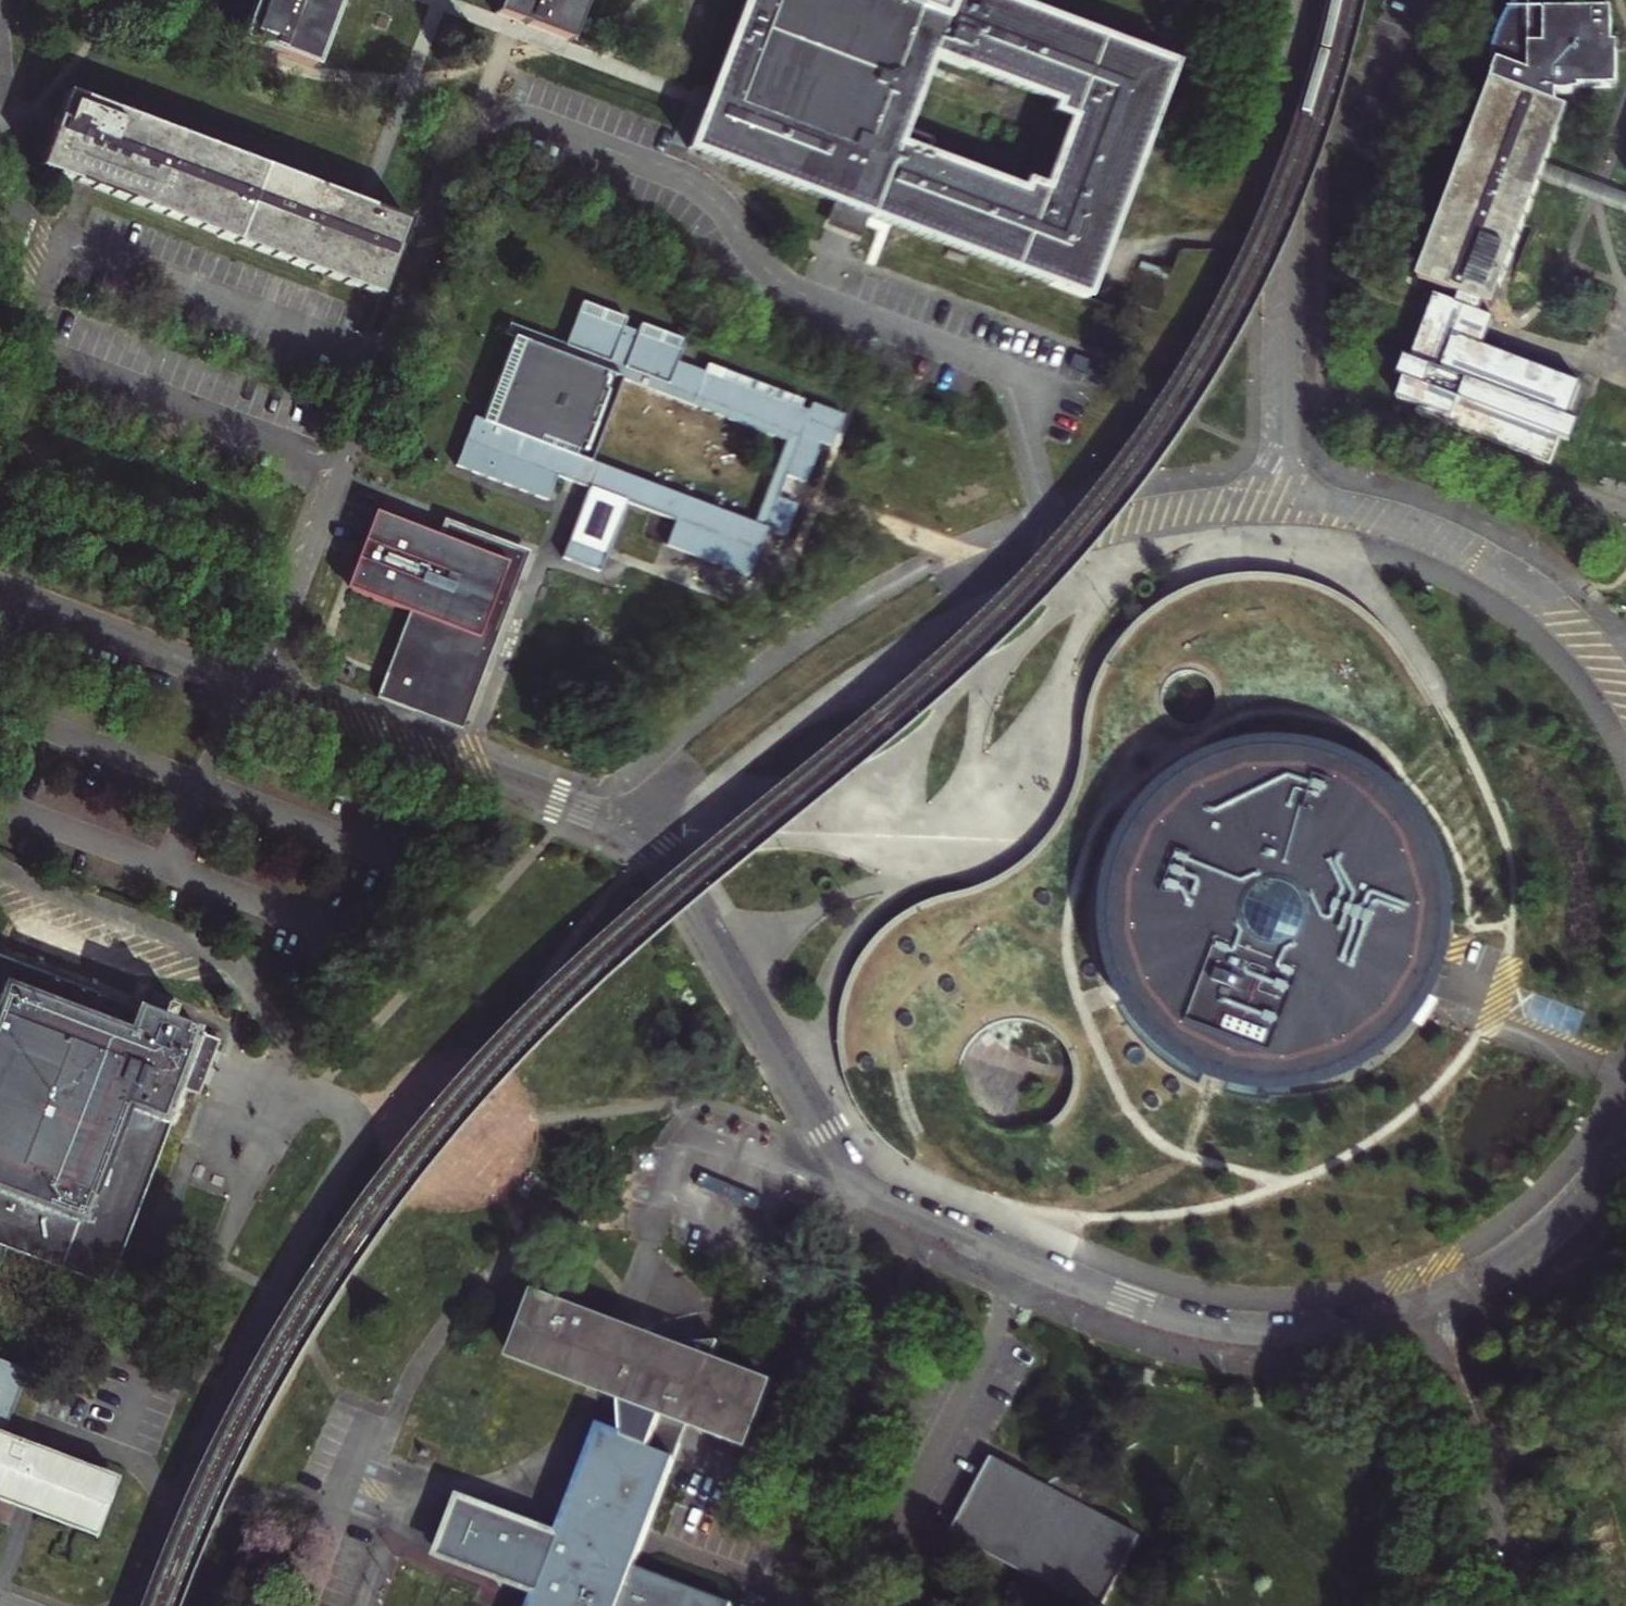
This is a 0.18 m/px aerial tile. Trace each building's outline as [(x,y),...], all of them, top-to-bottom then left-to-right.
[(235,42),(274,57),(311,70),(337,0),(251,0),(235,42)] [(489,15),(513,24),(564,44),(581,0),(495,0),(489,15)] [(684,151),(848,212),(866,219),(1079,299),(1100,243),(1120,191),(1167,66),(994,0),(905,0),(903,5),(889,0),(741,0),(706,92),(704,98),(701,107),(698,114),(684,151)] [(1529,0),(1520,0),(1517,3),(1508,19),(1496,44),(1491,63),(1498,66),(1417,280),(1458,295),(1482,304),(1488,306),(1494,302),(1539,180),(1543,170),(1545,165),(1565,112),(1552,107),(1556,98),(1571,100),(1585,100),(1586,96),(1616,95),(1614,51),(1610,51),(1609,18),(1529,21),(1529,0)] [(34,171),(376,299),(392,256),(404,224),(371,212),(366,210),(360,207),(350,204),(62,96),(50,128),(34,171)] [(1482,304),(1458,295),(1454,305),(1434,297),(1423,328),(1425,329),(1409,372),(1407,371),(1396,400),(1416,407),(1413,414),(1550,465),(1560,438),(1572,443),(1579,424),(1573,422),(1567,420),(1580,385),(1480,348),(1491,318),(1479,314),(1482,304)] [(472,419),(453,468),(545,502),(554,477),(589,491),(563,559),(600,573),(627,504),(676,522),(667,547),(748,577),(765,532),(785,539),(797,507),(778,500),(781,490),(786,478),(806,485),(817,454),(814,452),(817,444),(831,449),(843,417),(812,405),(809,411),(801,408),(803,402),(782,394),(780,401),(776,399),(778,393),(757,385),(754,391),(750,389),(752,383),(708,366),(704,375),(677,365),(685,343),(641,326),(638,335),(623,330),(626,321),(582,304),(566,347),(507,325),(503,336),(511,339),(480,422),(472,419)] [(380,674),(370,699),(443,728),(455,732),(463,710),(478,667),(494,626),(511,582),(523,550),(510,545),(442,518),(435,535),(373,512),(345,587),(404,609),(383,666),(380,674)] [(848,1062),(861,1091),(887,1127),(918,1146),(939,1158),(998,1185),(1050,1183),(1152,1153),(1227,1102),(1257,1082),(1297,1082),(1328,1076),(1357,1063),(1383,1046),(1405,1024),(1414,1011),(1430,984),(1440,954),(1442,939),(1444,923),(1443,909),(1442,892),(1438,876),(1428,847),(1423,837),(1416,819),(1403,798),(1388,777),(1366,755),(1337,736),(1301,723),(1352,671),(1374,649),(1394,631),(1371,613),(1348,599),(1318,586),(1278,577),(1246,574),(1214,576),(1181,588),(1155,597),(1128,613),(1105,634),(1094,654),(1086,680),(1084,708),(1083,732),(1083,759),(1081,780),(1073,808),(1056,836),(1029,863),(997,879),(967,893),(928,902),(897,919),(865,949),(849,985),(845,1012),(844,1044),(848,1062)] [(101,1288),(116,1248),(165,1120),(177,1089),(192,1094),(212,1040),(197,1034),(172,1024),(175,1016),(164,1012),(165,1008),(155,1004),(144,1000),(139,1012),(78,988),(0,959),(0,1249),(101,1288)] [(752,1428),(770,1379),(710,1358),(716,1341),(683,1347),(669,1342),(601,1316),(531,1289),(502,1361),(581,1392),(583,1387),(615,1399),(619,1438),(600,1431),(558,1540),(551,1537),(544,1557),(516,1546),(516,1525),(448,1499),(428,1553),(504,1582),(508,1572),(534,1582),(530,1591),(525,1605),(728,1605),(729,1605),(632,1569),(673,1460),(683,1431),(743,1453),(752,1428)] [(22,1371),(0,1363),(0,1434),(22,1371)] [(95,1542),(117,1480),(0,1437),(0,1504),(95,1542)] [(949,1533),(1015,1568),(1085,1605),(1102,1605),(1139,1538),(1080,1506),(1081,1501),(1080,1494),(1075,1486),(1071,1483),(1062,1480),(1057,1480),(1051,1483),(1045,1488),(989,1457),(949,1533)] [(516,1546),(544,1557),(551,1537),(516,1525),(516,1546)] [(508,1572),(504,1582),(530,1591),(534,1582),(508,1572)]
